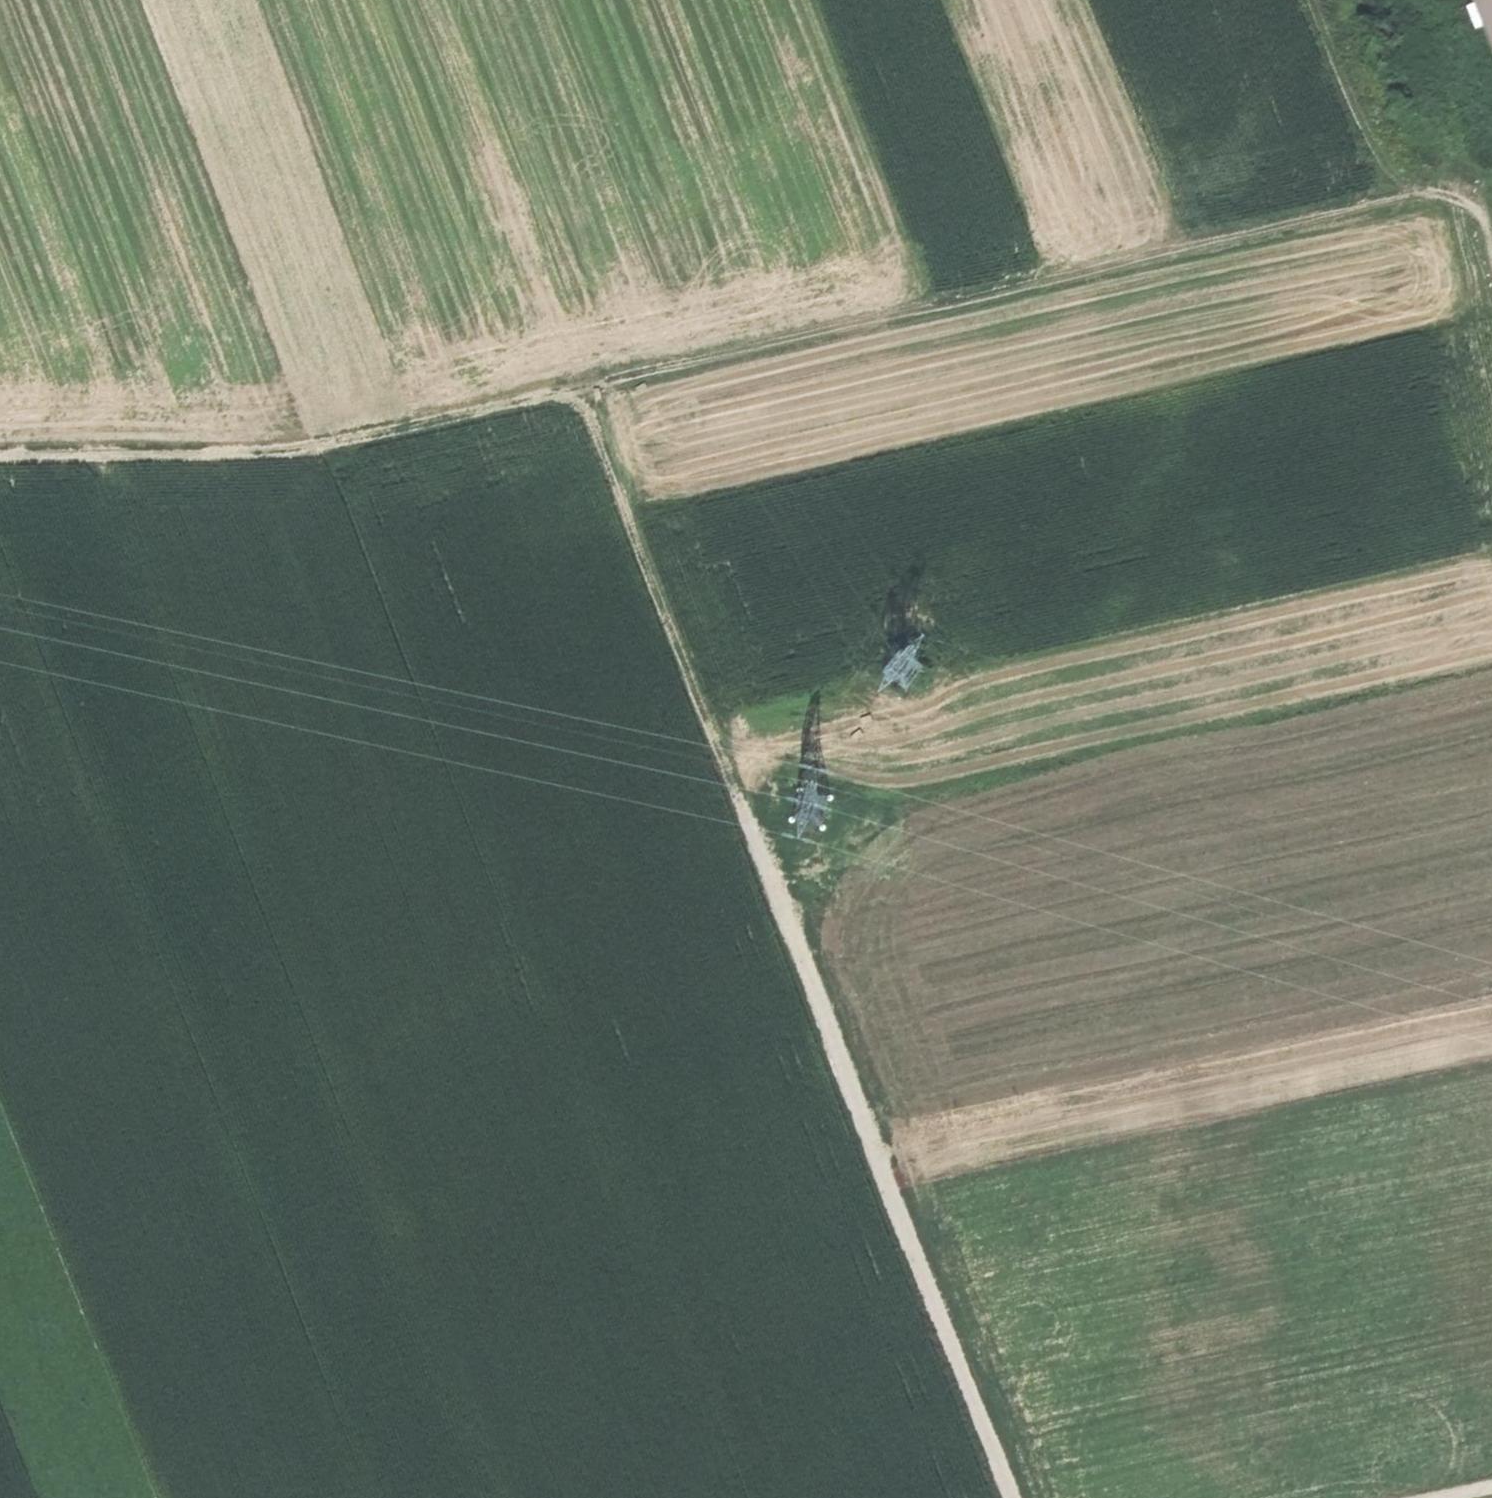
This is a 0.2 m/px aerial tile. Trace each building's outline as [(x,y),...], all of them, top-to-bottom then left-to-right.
[(1491,44),(1491,0),(1475,0),(1491,44)]
